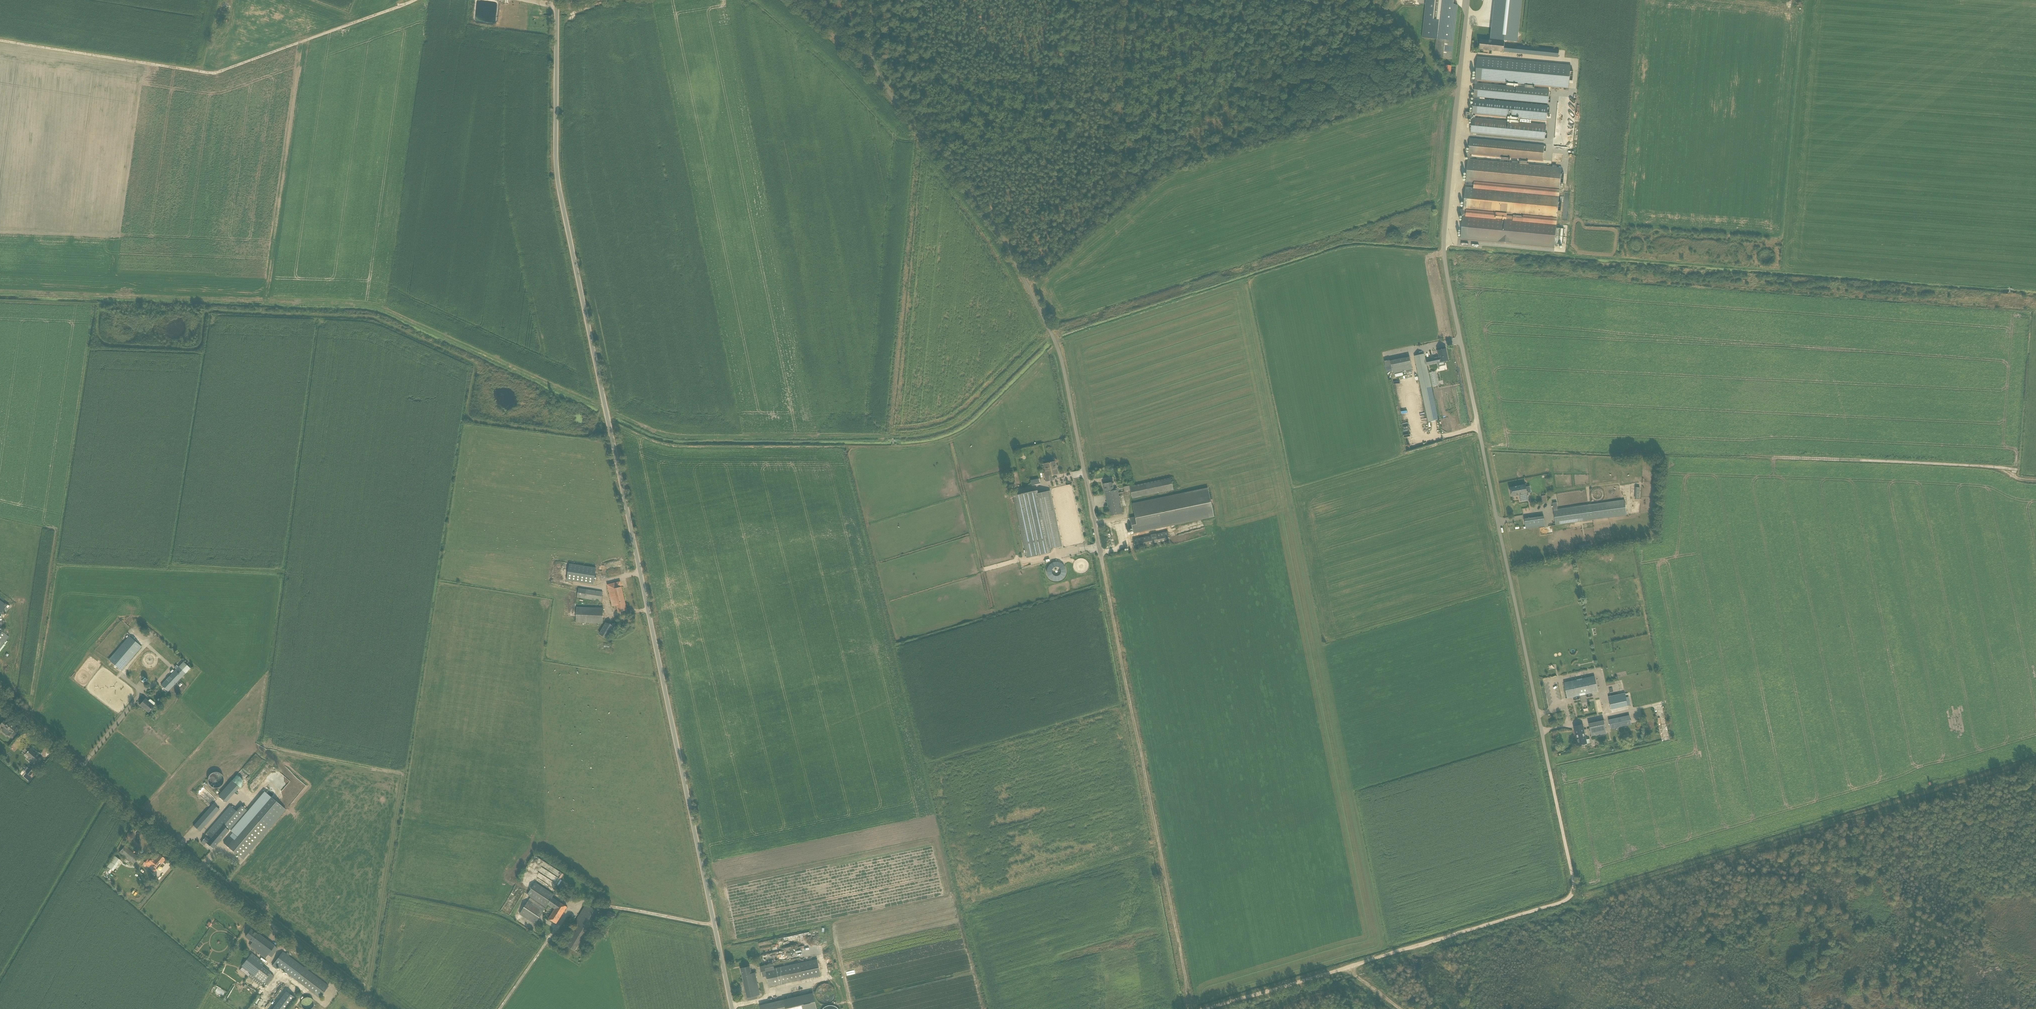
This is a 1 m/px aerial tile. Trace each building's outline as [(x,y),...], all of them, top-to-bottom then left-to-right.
[(1422,38),(1434,39),(1436,39),(1435,55),(1437,55),(1436,57),(1452,59),(1458,5),(1443,3),(1443,0),(1426,0),(1422,38)] [(1490,39),(1517,42),(1522,0),(1495,0),(1490,39)] [(1504,42),(1486,40),(1481,40),(1480,49),(1503,51),(1504,42)] [(1505,52),(1558,57),(1559,50),(1506,44),(1505,52)] [(1572,81),(1573,72),(1570,72),(1571,66),(1477,57),(1475,80),(1472,79),(1472,83),(1475,83),(1477,84),(1478,80),(1569,88),(1569,81),(1572,81)] [(1476,115),(1476,114),(1547,121),(1548,106),(1479,99),(1479,97),(1548,104),(1549,90),(1477,84),(1475,83),(1472,113),(1468,113),(1468,118),(1472,119),(1470,133),(1545,140),(1546,124),(1476,118),(1476,115)] [(1518,164),(1518,161),(1512,161),(1512,163),(1470,159),(1470,156),(1471,156),(1472,155),(1470,155),(1471,154),(1476,154),(1543,160),(1544,145),(1475,139),(1470,139),(1468,153),(1465,153),(1465,157),(1468,157),(1466,181),(1464,181),(1464,182),(1466,182),(1466,185),(1472,185),(1472,182),(1559,190),(1560,183),(1563,183),(1564,174),(1561,173),(1561,168),(1556,167),(1556,165),(1552,164),(1552,167),(1518,164)] [(1463,215),(1466,215),(1466,210),(1507,214),(1507,216),(1513,216),(1513,214),(1557,218),(1558,211),(1561,211),(1562,202),(1559,202),(1559,196),(1465,187),(1463,209),(1460,209),(1460,215),(1463,215)] [(1506,219),(1466,215),(1463,215),(1460,239),(1554,248),(1554,244),(1556,244),(1556,247),(1557,247),(1558,244),(1562,245),(1562,244),(1563,244),(1564,229),(1561,229),(1561,228),(1556,228),(1556,224),(1513,220),(1513,218),(1507,218),(1506,219)] [(1434,357),(1426,359),(1427,364),(1437,362),(1438,366),(1445,365),(1444,361),(1448,360),(1446,349),(1441,350),(1438,351),(1440,357),(1434,359),(1434,357)] [(1429,422),(1438,420),(1424,354),(1415,356),(1429,422)] [(1409,357),(1390,361),(1392,371),(1393,374),(1412,370),(1409,357)] [(1214,481),(1212,470),(1211,468),(1216,467),(1213,451),(1208,452),(1137,467),(1139,480),(1135,481),(1138,497),(1214,481)] [(1055,461),(1050,463),(1046,463),(1048,471),(1044,472),(1046,481),(1052,480),(1051,475),(1057,473),(1055,461)] [(1112,482),(1103,484),(1105,493),(1117,490),(1117,488),(1113,489),(1112,482)] [(1526,484),(1525,485),(1510,487),(1511,496),(1520,495),(1521,501),(1529,500),(1526,484)] [(1209,518),(1207,507),(1206,504),(1211,503),(1208,488),(1203,489),(1132,503),(1135,517),(1130,518),(1133,533),(1209,518)] [(1122,513),(1117,490),(1105,493),(1110,516),(1122,513)] [(1056,523),(1049,491),(1037,494),(1036,491),(1014,495),(1027,558),(1049,553),(1049,549),(1061,546),(1057,526),(1055,527),(1054,523),(1056,523)] [(1557,502),(1553,503),(1556,525),(1627,515),(1624,500),(1558,509),(1557,502)] [(1543,515),(1524,518),(1525,529),(1545,526),(1543,515)] [(1135,549),(1170,542),(1168,531),(1150,535),(1151,535),(1133,539),(1135,549)] [(1048,562),(1047,580),(1063,581),(1064,563),(1048,562)] [(569,563),(567,580),(594,585),(596,567),(569,563)] [(618,612),(627,610),(620,582),(608,585),(613,606),(617,605),(618,612)] [(579,588),(577,598),(601,601),(603,592),(579,588)] [(7,611),(8,608),(10,606),(8,605),(5,603),(5,604),(0,600),(0,615),(4,609),(7,611)] [(603,608),(577,607),(576,622),(603,624),(603,608)] [(600,633),(607,638),(614,627),(607,622),(600,633)] [(0,630),(0,648),(9,636),(0,630)] [(121,671),(142,647),(129,636),(108,660),(121,671)] [(179,667),(176,665),(174,667),(176,669),(161,685),(168,691),(186,673),(191,668),(183,661),(179,667)] [(1584,680),(1575,682),(1575,680),(1564,683),(1568,698),(1578,695),(1578,694),(1587,692),(1587,693),(1598,691),(1594,676),(1584,678),(1584,680)] [(1616,695),(1608,697),(1610,703),(1618,701),(1616,695)] [(148,701),(145,699),(140,705),(149,712),(154,706),(155,704),(155,703),(151,699),(150,699),(148,701)] [(1631,724),(1629,715),(1608,720),(1610,729),(1631,724)] [(13,737),(17,733),(14,731),(17,728),(9,721),(7,723),(4,720),(0,725),(3,728),(2,729),(2,731),(7,735),(7,734),(12,738),(13,737)] [(1592,737),(1607,734),(1604,721),(1589,724),(1592,737)] [(1583,724),(1573,726),(1576,739),(1577,738),(1578,740),(1575,741),(1577,746),(1579,746),(1587,744),(1591,743),(1590,739),(1586,739),(1583,724)] [(15,739),(6,751),(11,756),(20,744),(15,739)] [(27,746),(23,751),(26,753),(25,754),(30,757),(28,759),(33,763),(34,761),(35,762),(36,762),(37,763),(41,759),(39,757),(40,757),(35,753),(30,749),(27,746)] [(46,761),(53,753),(50,751),(43,758),(46,761)] [(27,767),(24,771),(30,776),(35,769),(31,766),(29,769),(27,767)] [(211,786),(213,787),(215,788),(218,788),(220,787),(222,785),(223,783),(224,781),(224,778),(223,776),(221,774),(219,773),(217,772),(214,772),(212,773),(210,775),(209,777),(208,779),(208,782),(209,784),(211,786)] [(232,779),(220,795),(229,802),(241,786),(232,779)] [(233,833),(224,843),(228,847),(243,859),(269,829),(286,809),(272,797),(271,797),(265,791),(230,831),(233,833)] [(213,804),(197,822),(194,826),(200,831),(219,809),(213,804)] [(203,840),(201,842),(204,845),(206,843),(213,849),(216,845),(229,830),(242,816),(247,810),(242,806),(237,811),(230,805),(206,833),(211,837),(209,840),(205,837),(203,840)] [(125,846),(119,853),(120,853),(130,861),(133,864),(139,858),(125,846)] [(150,856),(144,863),(148,867),(154,872),(162,863),(165,859),(160,854),(155,860),(152,858),(150,856)] [(108,866),(116,872),(123,860),(115,855),(108,866)] [(557,885),(564,873),(543,861),(535,874),(546,881),(547,879),(557,885)] [(531,897),(520,914),(535,924),(544,910),(542,909),(544,906),(546,907),(548,904),(555,909),(548,919),(556,923),(567,907),(558,900),(553,897),(554,895),(535,883),(527,895),(531,897)] [(578,923),(565,945),(574,951),(575,951),(588,929),(590,930),(601,913),(586,904),(575,921),(578,923)] [(248,933),(245,936),(251,940),(253,942),(250,946),(252,948),(267,958),(269,955),(271,957),(275,952),(278,948),(259,934),(258,935),(251,929),(248,933)] [(278,966),(320,997),(328,986),(288,956),(286,954),(283,952),(280,956),(272,965),(276,968),(278,966)] [(242,967),(240,970),(260,986),(263,982),(267,985),(274,976),(270,973),(249,956),(241,966),(242,966),(242,967)] [(773,964),(760,967),(762,976),(766,976),(769,987),(820,976),(817,959),(774,968),(773,964)] [(747,1000),(757,998),(757,995),(760,995),(755,973),(751,973),(750,966),(740,968),(747,1000)] [(760,1005),(761,1008),(817,1008),(813,993),(783,1000),(760,1005)] [(305,997),(302,1004),(310,1008),(313,1001),(305,997)]
